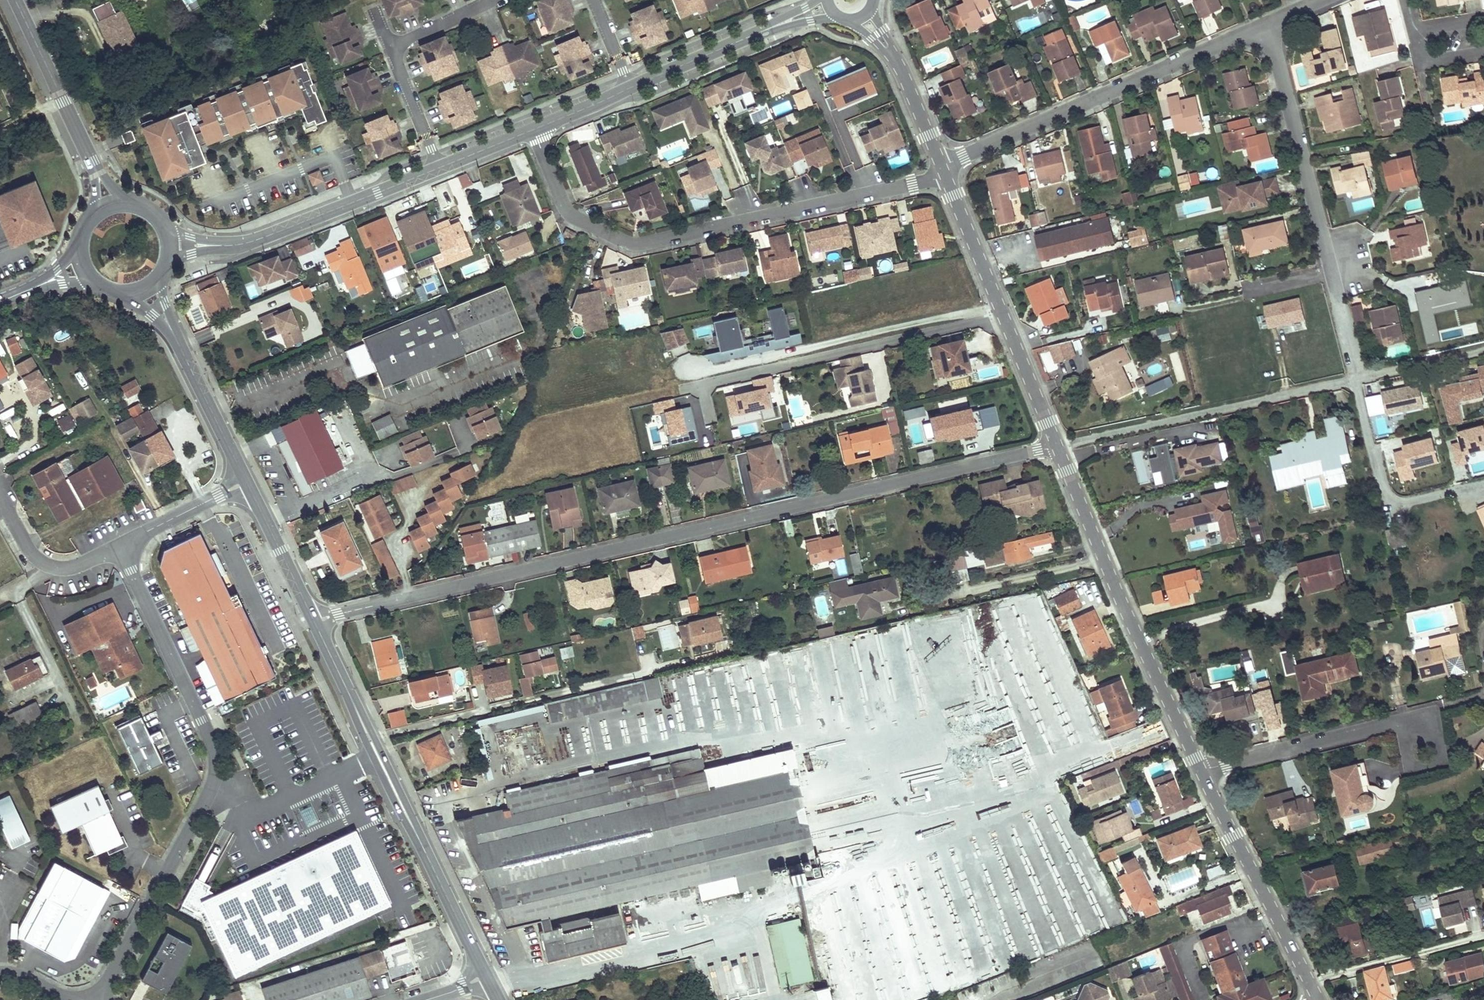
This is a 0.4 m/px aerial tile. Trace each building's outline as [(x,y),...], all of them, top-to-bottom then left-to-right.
[(122,56),(141,47),(123,10),(117,12),(111,0),(108,0),(92,8),(107,38),(111,36),(122,56)] [(408,16),(401,0),(382,0),(389,17),(395,14),(398,13),(399,16),(400,19),(408,16)] [(408,16),(415,12),(414,10),(413,7),(416,6),(422,3),(421,0),(401,0),(408,16)] [(542,16),(571,4),(569,0),(536,0),(539,9),(542,16)] [(703,0),(674,0),(681,17),(698,10),(706,7),(703,0)] [(908,9),(916,28),(919,26),(924,24),(932,44),(949,36),(940,16),(938,17),(931,0),(928,0),(908,9)] [(989,0),(968,0),(968,1),(965,3),(948,10),(956,28),(965,24),(969,32),(997,19),(989,0)] [(1194,1),(1201,18),(1212,13),(1222,9),(1218,0),(1196,0),(1194,1)] [(571,4),(542,16),(545,23),(549,33),(572,23),(570,17),(568,14),(572,13),(574,12),(571,4)] [(629,26),(632,33),(659,22),(656,14),(652,6),(631,14),(634,20),(635,23),(632,25),(629,26)] [(1136,22),(1128,25),(1134,39),(1144,35),(1145,37),(1159,31),(1161,36),(1163,41),(1179,35),(1167,7),(1155,11),(1153,7),(1133,15),(1136,22)] [(1370,50),(1393,44),(1386,17),(1384,9),(1353,17),(1358,36),(1366,34),(1370,50)] [(661,12),(656,14),(659,22),(664,20),(661,12)] [(331,47),(334,46),(360,36),(357,28),(355,29),(351,30),(350,27),(345,13),(321,23),(328,40),(331,47)] [(1074,15),(1068,18),(1073,29),(1079,26),(1074,15)] [(664,20),(659,22),(662,30),(668,28),(664,20)] [(1031,20),(1021,22),(1023,31),(1033,28),(1031,20)] [(1113,61),(1130,54),(1115,20),(1090,31),(1096,46),(1103,44),(1105,43),(1113,61)] [(659,22),(632,33),(635,40),(638,39),(641,38),(642,41),(645,47),(666,39),(662,30),(659,22)] [(924,24),(919,26),(927,46),(932,44),(924,24)] [(1304,60),(1309,78),(1328,73),(1328,71),(1343,67),(1334,30),(1322,33),(1327,53),(1322,54),(1324,58),(1314,61),(1312,52),(1303,55),(1304,60)] [(1159,31),(1145,37),(1147,42),(1161,36),(1159,31)] [(360,36),(334,46),(337,54),(340,63),(361,54),(359,49),(357,45),(361,44),(363,43),(360,36)] [(419,58),(422,65),(450,54),(447,45),(444,37),(420,46),(423,52),(424,56),(421,57),(419,58)] [(564,62),(590,52),(587,44),(585,45),(582,46),(580,43),(578,37),(557,46),(560,54),(564,62)] [(1081,73),(1065,37),(1049,45),(1056,62),(1053,64),(1061,82),(1070,78),(1081,73)] [(508,43),(501,46),(512,75),(520,72),(537,65),(528,42),(514,47),(511,49),(509,45),(508,43)] [(1105,43),(1103,44),(1103,46),(1100,47),(1107,64),(1113,61),(1105,43)] [(1049,45),(1044,47),(1050,60),(1051,59),(1053,64),(1056,62),(1049,45)] [(328,49),(331,57),(337,54),(334,46),(331,47),(328,49)] [(512,75),(501,46),(493,49),(494,52),(495,55),(492,56),(479,62),(488,85),(505,78),(512,75)] [(964,46),(957,50),(962,60),(969,57),(964,46)] [(793,53),(761,66),(772,95),(786,90),(781,77),(793,72),(799,70),(801,73),(813,68),(806,49),(794,54),(793,53)] [(593,59),(590,52),(564,62),(567,70),(570,79),(591,70),(589,65),(588,61),(591,60),(593,59)] [(450,54),(422,65),(425,73),(427,72),(430,70),(432,74),(434,80),(457,70),(454,62),(450,54)] [(560,54),(555,56),(558,65),(564,62),(560,54)] [(822,67),(826,78),(845,71),(841,60),(822,67)] [(564,62),(558,65),(561,73),(567,70),(564,62)] [(307,123),(314,120),(316,125),(326,121),(314,91),(313,92),(310,85),(312,84),(306,69),(303,70),(301,63),(290,67),(291,71),(286,73),(285,72),(267,79),(268,80),(263,82),(262,81),(241,89),(242,91),(237,93),(236,91),(215,100),(216,101),(210,103),(210,102),(192,109),(193,110),(186,113),(185,111),(149,126),(149,127),(143,130),(149,144),(151,144),(165,179),(175,175),(174,173),(185,169),(186,170),(206,162),(199,147),(224,137),(223,136),(229,134),(229,135),(250,127),(250,125),(255,123),(257,128),(277,120),(277,118),(282,116),(282,114),(300,107),(307,123)] [(953,101),(961,119),(977,112),(969,94),(967,95),(960,78),(965,76),(961,64),(942,72),(947,84),(940,87),(947,104),(949,103),(953,101)] [(1010,65),(990,73),(996,87),(1001,85),(1003,89),(999,91),(997,92),(1001,102),(1008,99),(1010,104),(1020,100),(1021,103),(1030,98),(1024,85),(1022,80),(1018,82),(1010,65)] [(349,85),(353,94),(379,83),(376,76),(374,76),(371,78),(369,74),(367,68),(346,77),(349,85)] [(1255,85),(1249,86),(1245,68),(1227,72),(1232,91),(1236,109),(1259,104),(1255,85)] [(867,84),(871,95),(873,94),(864,71),(845,78),(848,85),(862,80),(865,85),(867,84)] [(1458,76),(1441,78),(1446,104),(1470,100),(1471,105),(1483,103),(1483,76),(1483,71),(1474,73),(1475,81),(1460,83),(1458,76)] [(1227,72),(1223,73),(1227,92),(1232,91),(1227,72)] [(716,85),(703,90),(709,106),(723,101),(728,99),(730,104),(735,116),(749,111),(742,93),(752,89),(745,73),(729,79),(731,83),(718,88),(716,85)] [(1399,97),(1402,96),(1397,77),(1378,81),(1383,100),(1375,102),(1380,122),(1392,119),(1404,116),(1399,97)] [(826,99),(830,111),(837,109),(871,95),(867,84),(865,85),(862,80),(848,85),(845,78),(835,83),(838,90),(831,92),(833,96),(826,99)] [(1175,92),(1182,88),(1177,80),(1170,84),(1175,92)] [(1037,95),(1031,82),(1024,85),(1030,98),(1037,95)] [(379,83),(353,94),(356,102),(359,110),(380,102),(378,96),(377,93),(380,91),(382,90),(379,83)] [(838,90),(835,83),(828,85),(831,92),(838,90)] [(349,85),(344,88),(347,96),(353,94),(349,85)] [(440,104),(438,105),(441,113),(467,102),(464,94),(461,85),(440,94),(442,100),(444,103),(440,104)] [(1334,99),(1332,94),(1316,98),(1318,107),(1322,107),(1325,119),(1327,126),(1329,126),(1343,122),(1345,127),(1361,123),(1352,88),(1343,91),(1344,96),(1345,100),(1335,103),(1334,99)] [(806,89),(793,95),(799,109),(812,104),(806,89)] [(470,92),(464,94),(467,102),(473,100),(470,92)] [(347,96),(350,104),(356,102),(353,94),(347,96)] [(654,111),(660,125),(684,116),(686,119),(691,134),(701,130),(702,133),(710,129),(696,95),(654,111)] [(1204,130),(1196,97),(1185,100),(1181,101),(1179,95),(1167,98),(1175,128),(1186,125),(1187,130),(1188,134),(1204,130)] [(467,102),(471,111),(476,108),(473,100),(467,102)] [(771,107),(775,116),(792,109),(789,100),(771,107)] [(953,101),(949,103),(957,121),(961,119),(953,101)] [(467,102),(441,113),(444,120),(446,119),(450,118),(451,121),(453,127),(474,119),(471,111),(467,102)] [(755,124),(768,119),(764,109),(751,114),(755,124)] [(892,112),(879,118),(882,125),(868,131),(870,135),(860,138),(866,152),(875,149),(881,146),(882,149),(903,140),(892,112)] [(794,113),(775,121),(778,129),(797,121),(794,113)] [(1150,129),(1146,113),(1139,115),(1123,118),(1127,135),(1129,135),(1134,134),(1136,143),(1131,144),(1134,157),(1148,154),(1145,141),(1150,140),(1157,139),(1154,128),(1150,129)] [(369,133),(372,141),(398,130),(395,123),(393,124),(390,125),(388,122),(386,116),(365,124),(369,133)] [(684,116),(660,125),(661,129),(686,119),(684,116)] [(1248,117),(1227,122),(1229,132),(1234,151),(1248,147),(1251,162),(1272,157),(1267,136),(1257,138),(1256,134),(1254,125),(1251,126),(1248,117)] [(607,131),(599,134),(606,150),(612,148),(615,155),(644,144),(635,119),(620,125),(621,128),(608,134),(607,131)] [(1392,119),(1380,122),(1382,130),(1394,127),(1392,119)] [(1343,122),(1329,126),(1330,131),(1345,127),(1343,122)] [(608,134),(621,128),(620,125),(607,131),(608,134)] [(1094,128),(1080,131),(1090,174),(1115,168),(1111,151),(1105,152),(1104,144),(1099,127),(1094,128)] [(398,130),(372,141),(375,149),(379,158),(400,149),(397,143),(396,140),(399,138),(402,137),(398,130)] [(819,130),(806,136),(808,142),(822,137),(819,130)] [(131,131),(121,134),(125,144),(135,140),(131,131)] [(1229,132),(1223,133),(1228,152),(1234,151),(1229,132)] [(369,133),(363,135),(367,143),(372,141),(369,133)] [(764,136),(745,143),(752,160),(759,157),(765,160),(763,165),(766,171),(771,173),(785,168),(792,165),(792,163),(785,146),(777,149),(776,147),(769,149),(767,144),(764,136)] [(806,136),(784,144),(785,146),(792,163),(804,158),(807,165),(816,162),(830,156),(822,137),(808,142),(806,136)] [(903,140),(882,149),(884,154),(905,145),(903,140)] [(367,143),(370,151),(375,149),(372,141),(367,143)] [(774,141),(767,144),(769,149),(776,147),(774,141)] [(579,142),(569,146),(571,151),(581,147),(579,142)] [(585,183),(588,191),(606,184),(603,175),(600,176),(588,144),(581,147),(571,151),(570,151),(583,184),(585,183)] [(688,175),(680,178),(686,195),(693,192),(705,187),(707,192),(717,188),(709,169),(721,164),(715,148),(695,156),(699,164),(686,169),(688,175)] [(1053,152),(1033,156),(1040,185),(1061,180),(1060,174),(1066,173),(1061,150),(1053,152)] [(1353,196),(1370,192),(1364,167),(1373,165),(1369,150),(1353,154),(1356,168),(1342,172),(1341,167),(1332,169),(1336,182),(1343,181),(1345,190),(1351,189),(1353,196)] [(655,165),(661,163),(658,153),(652,156),(655,165)] [(889,159),(891,167),(909,162),(907,153),(889,159)] [(1404,181),(1417,178),(1412,156),(1382,163),(1388,189),(1405,185),(1404,181)] [(324,181),(319,170),(308,175),(312,186),(324,181)] [(1008,191),(1021,188),(1016,170),(991,176),(995,193),(991,194),(995,211),(999,211),(1002,224),(1015,221),(1008,191)] [(611,181),(617,179),(614,171),(608,173),(611,181)] [(467,173),(458,177),(463,188),(472,183),(467,173)] [(1179,177),(1182,190),(1192,188),(1189,174),(1179,177)] [(1275,178),(1261,182),(1264,192),(1265,197),(1278,194),(1275,178)] [(517,180),(503,185),(506,193),(505,193),(517,224),(531,218),(533,224),(540,221),(537,215),(539,215),(528,187),(521,189),(520,187),(517,180)] [(1244,209),(1267,204),(1265,197),(1264,192),(1261,182),(1240,187),(1238,180),(1222,184),(1226,202),(1242,198),(1244,209)] [(1343,181),(1336,182),(1338,192),(1345,190),(1343,181)] [(666,212),(654,182),(625,194),(632,211),(644,206),(649,219),(666,212)] [(41,188),(0,204),(0,213),(2,218),(5,217),(17,248),(42,238),(43,243),(59,237),(41,188)] [(1122,194),(1125,207),(1134,205),(1131,192),(1122,194)] [(517,224),(505,193),(501,195),(513,226),(517,224)] [(917,222),(923,252),(933,250),(944,247),(941,234),(938,218),(936,218),(934,205),(915,209),(918,222),(917,222)] [(1479,220),(1478,229),(1483,230),(1483,209),(1472,208),(1470,219),(1479,220)] [(431,226),(425,211),(397,222),(416,269),(434,261),(470,247),(460,222),(451,226),(434,232),(431,226)] [(1045,211),(1028,215),(1031,227),(1048,223),(1045,211)] [(387,216),(363,226),(372,246),(382,273),(407,264),(387,216)] [(2,218),(15,253),(43,243),(42,238),(17,248),(5,217),(2,218)] [(1416,224),(1415,217),(1404,219),(1406,226),(1416,224)] [(892,221),(892,218),(881,221),(882,223),(859,228),(864,253),(874,251),(875,254),(898,249),(894,231),(892,221)] [(1039,250),(1041,260),(1114,243),(1108,218),(1036,236),(1039,250)] [(448,219),(431,226),(434,232),(451,226),(448,219)] [(903,229),(901,219),(892,221),(894,231),(903,229)] [(1267,247),(1288,243),(1283,221),(1244,230),(1249,249),(1267,245),(1267,247)] [(1427,244),(1422,222),(1416,224),(1406,226),(1389,230),(1391,238),(1398,236),(1400,245),(1391,247),(1394,261),(1414,257),(1412,248),(1418,247),(1427,244)] [(813,252),(855,244),(851,225),(829,229),(809,233),(813,252)] [(1149,243),(1144,225),(1137,226),(1139,231),(1129,233),(1133,247),(1149,243)] [(372,246),(363,226),(357,228),(366,249),(372,246)] [(576,233),(566,228),(563,233),(573,238),(576,233)] [(533,249),(526,231),(512,237),(507,238),(506,237),(497,241),(505,261),(533,249)] [(792,251),(790,244),(792,244),(789,233),(771,237),(773,248),(775,247),(777,255),(771,256),(770,250),(761,251),(767,280),(776,278),(775,274),(789,270),(790,274),(802,272),(797,250),(792,251)] [(312,251),(307,239),(291,245),(296,257),(312,251)] [(367,280),(350,239),(340,244),(341,246),(336,248),(338,251),(325,256),(331,271),(339,267),(348,288),(356,285),(360,294),(371,290),(367,280)] [(717,256),(703,259),(707,275),(707,276),(748,267),(743,246),(733,249),(733,251),(728,252),(728,250),(716,252),(717,256)] [(470,247),(434,261),(436,267),(472,252),(470,247)] [(1209,276),(1228,271),(1223,251),(1214,253),(1213,251),(1186,257),(1192,282),(1209,278),(1209,276)] [(696,277),(707,275),(703,259),(702,255),(691,258),(692,262),(664,269),(668,288),(697,282),(696,277)] [(299,275),(292,259),(291,259),(280,264),(277,257),(269,260),(270,262),(266,264),(265,262),(249,268),(252,276),(256,275),(261,286),(285,277),(286,281),(299,275)] [(896,264),(898,272),(911,269),(910,261),(896,264)] [(622,264),(602,268),(604,278),(606,285),(614,283),(619,305),(629,303),(627,295),(651,290),(645,264),(623,269),(622,264)] [(412,288),(422,283),(413,266),(403,271),(412,288)] [(860,269),(863,279),(874,277),(872,266),(860,269)] [(850,282),(863,279),(860,269),(848,272),(850,282)] [(219,281),(229,277),(226,270),(216,274),(217,276),(197,285),(209,316),(230,307),(219,281)] [(428,276),(433,292),(446,288),(440,272),(428,276)] [(836,273),(825,275),(827,283),(838,281),(836,273)] [(1170,273),(1136,280),(1137,284),(1170,276),(1170,273)] [(1170,276),(1137,284),(1142,306),(1156,303),(1155,300),(1166,297),(1167,300),(1175,299),(1170,276)] [(609,299),(606,285),(604,278),(594,281),(596,290),(597,291),(594,292),(593,291),(578,294),(573,310),(583,313),(587,330),(607,326),(601,300),(609,299)] [(1065,304),(1070,302),(1063,286),(1056,288),(1050,278),(1030,286),(1041,314),(1046,326),(1070,316),(1065,304)] [(1094,278),(1083,280),(1085,287),(1095,284),(1094,278)] [(1433,315),(1472,306),(1467,281),(1415,292),(1426,344),(1439,341),(1433,315)] [(683,289),(697,286),(697,282),(668,288),(668,292),(675,291),(676,293),(683,291),(683,289)] [(1112,309),(1113,312),(1124,309),(1118,282),(1107,285),(1107,282),(1095,284),(1085,287),(1090,310),(1101,308),(1111,305),(1112,309)] [(375,370),(382,386),(464,352),(466,355),(524,330),(506,284),(446,308),(445,306),(363,340),(364,344),(375,370)] [(416,288),(420,300),(428,298),(423,285),(416,288)] [(304,290),(303,286),(290,291),(292,298),(303,302),(313,298),(309,288),(304,290)] [(1030,286),(1026,287),(1038,315),(1041,314),(1030,286)] [(1301,298),(1262,305),(1267,328),(1305,321),(1301,298)] [(1404,341),(1395,303),(1372,309),(1375,320),(1377,319),(1379,327),(1374,328),(1378,347),(1404,341)] [(1365,320),(1361,304),(1352,306),(1356,322),(1365,320)] [(782,307),(768,310),(776,341),(790,337),(782,307)] [(273,312),(258,318),(264,334),(279,328),(281,333),(285,331),(290,346),(304,340),(291,309),(279,314),(274,315),(273,312)] [(1372,309),(1370,309),(1374,328),(1379,327),(1377,319),(1375,320),(1372,309)] [(736,317),(714,322),(721,353),(743,347),(736,317)] [(1154,329),(1157,342),(1171,339),(1168,326),(1154,329)] [(709,327),(698,328),(699,337),(709,336),(709,327)] [(279,328),(264,334),(266,339),(281,333),(279,328)] [(683,328),(661,335),(668,352),(689,343),(683,328)] [(195,334),(199,345),(215,340),(211,329),(195,334)] [(285,331),(281,333),(287,347),(290,346),(285,331)] [(22,352),(16,337),(6,341),(12,356),(22,352)] [(1075,350),(1082,348),(1079,338),(1072,341),(1075,350)] [(962,340),(931,347),(934,360),(942,358),(945,375),(969,370),(966,358),(962,340)] [(1070,340),(1051,345),(1054,360),(1074,356),(1070,340)] [(364,344),(345,351),(357,378),(375,370),(364,344)] [(1131,360),(1125,345),(1115,349),(1122,364),(1131,360)] [(1115,349),(1091,359),(1099,378),(1103,376),(1109,389),(1113,399),(1134,390),(1122,364),(1115,349)] [(860,355),(840,360),(842,367),(834,369),(836,379),(845,377),(848,379),(850,388),(852,395),(850,399),(851,407),(865,403),(863,393),(873,391),(868,369),(863,370),(860,355)] [(31,357),(16,365),(29,389),(24,391),(33,407),(53,397),(31,357)] [(1479,371),(1473,373),(1479,395),(1483,394),(1482,389),(1483,388),(1483,364),(1478,365),(1479,371)] [(1457,400),(1479,395),(1473,373),(1465,375),(1466,380),(1462,381),(1439,387),(1447,417),(1460,414),(1457,400)] [(8,380),(6,376),(0,379),(0,385),(8,380)] [(756,391),(728,397),(731,414),(760,408),(763,420),(780,416),(778,406),(773,407),(769,392),(774,391),(770,376),(753,380),(756,391)] [(1103,376),(1099,378),(1094,380),(1100,393),(1109,389),(1103,376)] [(845,377),(836,379),(839,390),(850,388),(848,379),(845,377)] [(1168,387),(1164,378),(1145,387),(1149,396),(1168,387)] [(135,380),(122,387),(127,396),(141,389),(135,380)] [(1423,405),(1418,385),(1393,390),(1382,392),(1382,394),(1366,398),(1370,416),(1386,412),(1386,414),(1423,405)] [(873,391),(863,393),(865,403),(876,401),(873,391)] [(799,397),(789,399),(793,419),(803,416),(799,397)] [(98,413),(89,398),(70,409),(77,424),(98,413)] [(698,440),(690,406),(676,409),(673,398),(654,403),(657,414),(660,413),(662,424),(668,423),(670,435),(667,436),(670,446),(698,440)] [(952,408),(967,406),(966,398),(951,400),(952,408)] [(467,409),(470,416),(467,417),(471,426),(473,426),(475,431),(479,439),(501,429),(491,407),(489,408),(486,401),(467,409)] [(925,413),(923,406),(903,411),(905,418),(925,413)] [(994,406),(978,409),(980,419),(982,428),(998,425),(994,406)] [(137,409),(130,412),(133,417),(116,426),(123,438),(140,429),(145,440),(130,449),(143,471),(174,454),(161,432),(160,432),(148,411),(144,413),(140,415),(137,409)] [(343,466),(316,409),(281,426),(287,439),(278,444),(284,457),(289,466),(304,497),(309,495),(315,492),(310,482),(343,466)] [(959,434),(974,430),(982,428),(980,419),(978,409),(970,411),(970,409),(941,415),(946,435),(947,439),(960,436),(959,434)] [(76,426),(70,414),(58,421),(63,433),(76,426)] [(379,439),(398,431),(390,414),(371,422),(379,439)] [(1462,420),(1460,414),(1447,417),(1449,424),(1462,420)] [(946,435),(941,415),(931,418),(935,438),(946,435)] [(3,425),(11,439),(24,432),(17,418),(3,425)] [(1329,421),(1333,438),(1343,435),(1339,418),(1329,421)] [(791,429),(790,422),(782,424),(784,431),(791,429)] [(755,423),(737,427),(739,437),(757,432),(755,423)] [(658,425),(649,427),(653,444),(661,442),(658,425)] [(852,450),(869,446),(872,456),(892,451),(886,425),(849,434),(849,431),(839,433),(843,453),(852,450)] [(1453,444),(1458,464),(1467,462),(1465,453),(1483,448),(1483,426),(1459,433),(1461,442),(1453,444)] [(419,429),(401,437),(404,445),(401,446),(404,454),(406,453),(408,458),(412,466),(434,456),(425,435),(422,436),(419,429)] [(1333,438),(1315,442),(1313,433),(1306,435),(1307,440),(1284,446),(1286,454),(1273,457),(1280,487),(1303,482),(1302,478),(1299,467),(1325,461),(1327,473),(1330,485),(1344,481),(1340,461),(1348,459),(1343,435),(1333,438)] [(1404,451),(1394,453),(1399,471),(1400,471),(1402,479),(1414,476),(1412,468),(1439,461),(1433,439),(1420,442),(1420,441),(1416,442),(1416,443),(1403,446),(1404,451)] [(1200,465),(1221,461),(1217,443),(1196,447),(1195,444),(1175,449),(1176,453),(1176,455),(1170,457),(1170,454),(1167,442),(1155,445),(1160,469),(1163,484),(1176,481),(1174,473),(1180,472),(1180,474),(1201,470),(1200,465)] [(783,484),(779,467),(776,468),(771,448),(749,453),(754,473),(751,474),(754,485),(763,482),(766,485),(767,488),(783,484)] [(854,460),(852,450),(843,453),(845,462),(854,460)] [(931,450),(918,453),(921,464),(933,461),(931,450)] [(144,474),(176,458),(174,454),(143,471),(144,474)] [(55,464),(34,475),(59,520),(80,509),(75,499),(80,496),(86,506),(123,486),(107,457),(76,474),(68,457),(55,464)] [(723,460),(688,468),(694,492),(702,490),(702,487),(719,483),(720,486),(729,484),(723,460)] [(1469,464),(1471,476),(1483,473),(1483,460),(1469,464)] [(1325,461),(1299,467),(1302,478),(1327,473),(1325,461)] [(461,496),(456,485),(474,476),(468,464),(452,472),(454,477),(452,478),(446,481),(447,483),(442,485),(444,490),(438,493),(439,495),(434,497),(436,502),(430,505),(431,507),(426,509),(428,514),(422,517),(423,519),(417,522),(420,528),(414,531),(415,533),(410,536),(417,552),(429,547),(425,538),(437,533),(434,526),(445,521),(442,514),(453,508),(450,502),(461,496)] [(651,486),(673,481),(670,464),(648,469),(651,486)] [(413,476),(388,485),(392,495),(417,487),(413,476)] [(1005,514),(1023,509),(1024,515),(1032,513),(1031,511),(1044,508),(1042,499),(1043,499),(1038,480),(1016,486),(1017,488),(1006,490),(1003,479),(980,485),(983,500),(993,497),(995,505),(1002,503),(1005,514)] [(633,480),(598,488),(604,513),(612,511),(612,508),(629,504),(630,507),(639,505),(633,480)] [(767,488),(766,485),(763,482),(754,485),(756,491),(767,488)] [(555,514),(550,515),(553,528),(573,524),(572,518),(581,516),(574,487),(550,492),(555,514)] [(1223,544),(1239,540),(1227,490),(1201,495),(1203,502),(1175,509),(1176,516),(1179,530),(1218,521),(1223,544)] [(546,494),(550,515),(555,514),(550,492),(546,494)] [(394,529),(378,494),(361,502),(363,508),(361,509),(367,521),(369,520),(371,525),(369,526),(372,533),(374,532),(377,537),(394,529)] [(75,499),(80,509),(86,506),(80,496),(75,499)] [(132,502),(136,512),(145,507),(141,498),(132,502)] [(1247,511),(1255,544),(1266,541),(1262,525),(1259,526),(1256,510),(1247,511)] [(1400,515),(1385,519),(1387,531),(1402,527),(1400,515)] [(573,524),(574,526),(582,524),(581,516),(572,518),(573,524)] [(1171,532),(1179,530),(1176,516),(1168,517),(1171,532)] [(481,532),(461,536),(467,562),(478,559),(541,545),(535,520),(481,532)] [(333,541),(326,545),(340,574),(362,564),(342,522),(327,529),(333,541)] [(460,529),(461,536),(481,532),(479,525),(460,529)] [(582,537),(582,526),(573,526),(573,537),(582,537)] [(327,529),(320,532),(326,545),(333,541),(327,529)] [(163,550),(160,565),(188,625),(180,629),(184,637),(243,609),(236,593),(230,596),(220,576),(226,573),(216,552),(210,555),(200,533),(163,550)] [(1050,542),(1048,533),(1000,543),(1005,564),(1028,558),(1026,548),(1050,542)] [(810,565),(845,557),(840,537),(822,541),(806,544),(810,565)] [(382,539),(371,544),(387,580),(399,574),(382,539)] [(752,571),(746,547),(723,552),(699,558),(703,574),(719,571),(720,575),(740,570),(740,574),(752,571)] [(984,563),(980,548),(945,556),(948,571),(984,563)] [(860,554),(851,556),(855,575),(864,573),(860,554)] [(1344,577),(1339,555),(1299,564),(1301,574),(1304,574),(1308,592),(1320,589),(1318,583),(1344,577)] [(836,576),(848,574),(844,558),(833,561),(836,576)] [(670,563),(662,565),(655,561),(654,563),(651,568),(642,570),(630,572),(634,590),(638,589),(652,586),(653,591),(658,590),(661,584),(674,581),(670,563)] [(340,574),(335,577),(338,582),(364,570),(362,564),(340,574)] [(1190,586),(1199,584),(1195,569),(1164,577),(1168,594),(1170,601),(1187,597),(1186,592),(1184,585),(1189,583),(1190,586)] [(719,571),(703,574),(704,582),(740,574),(740,570),(720,575),(719,571)] [(1344,577),(1318,583),(1320,589),(1345,583),(1344,577)] [(588,583),(583,584),(577,580),(568,582),(572,604),(586,601),(587,607),(592,606),(605,603),(604,598),(613,596),(609,578),(593,582),(594,585),(589,586),(588,583)] [(845,579),(829,582),(835,607),(851,603),(850,601),(857,600),(857,602),(861,619),(881,614),(878,602),(897,597),(893,578),(848,589),(845,579)] [(1199,584),(1190,586),(1189,583),(1184,585),(1186,592),(1200,588),(1199,584)] [(1063,614),(1055,618),(1061,631),(1069,627),(1063,614),(1080,606),(1072,590),(1059,595),(1056,587),(1042,590),(1050,605),(1057,602),(1063,614)] [(1159,590),(1152,592),(1155,605),(1163,603),(1159,590)] [(691,610),(699,608),(696,595),(688,597),(691,610)] [(604,598),(605,603),(592,606),(596,609),(611,606),(614,601),(613,596),(604,598)] [(682,615),(691,613),(688,599),(679,601),(682,615)] [(1462,602),(1455,603),(1457,614),(1464,613),(1462,602)] [(112,604),(65,626),(77,653),(92,645),(98,643),(108,664),(113,661),(116,667),(120,677),(142,667),(129,640),(125,642),(120,632),(124,630),(112,604)] [(499,646),(491,608),(470,613),(475,640),(487,637),(489,648),(499,646)] [(197,665),(216,704),(276,676),(243,609),(184,637),(191,652),(199,649),(205,660),(197,665)] [(1097,634),(1103,631),(1093,610),(1072,620),(1088,655),(1103,648),(1097,634)] [(717,617),(688,624),(693,645),(702,643),(701,641),(706,640),(706,642),(722,638),(717,617)] [(817,629),(819,637),(834,634),(832,625),(817,629)] [(643,626),(633,629),(637,640),(646,637),(643,626)] [(124,630),(120,632),(125,642),(129,640),(124,630)] [(1103,631),(1097,634),(1103,648),(1109,645),(1103,631)] [(1435,648),(1431,649),(1416,652),(1418,661),(1422,660),(1424,669),(1420,670),(1422,679),(1449,672),(1450,676),(1467,672),(1456,632),(1432,638),(1435,648)] [(466,634),(459,635),(460,642),(467,641),(466,634)] [(381,678),(400,673),(391,638),(373,643),(381,678)] [(98,643),(92,645),(104,673),(116,667),(113,661),(108,664),(98,643)] [(572,647),(557,648),(558,658),(573,656),(572,647)] [(1297,667),(1293,649),(1281,652),(1286,675),(1298,672),(1305,698),(1325,693),(1322,682),(1357,673),(1352,653),(1297,667)] [(531,676),(558,670),(555,657),(539,661),(536,651),(521,655),(526,678),(531,676)] [(40,655),(6,671),(14,688),(48,672),(40,655)] [(735,667),(746,722),(760,719),(754,693),(764,691),(766,702),(770,701),(762,659),(746,663),(746,665),(735,667)] [(474,685),(484,683),(487,697),(512,692),(505,663),(482,668),(481,663),(470,665),(474,685)] [(1211,666),(1212,681),(1245,679),(1244,665),(1211,666)] [(714,673),(715,686),(732,684),(730,671),(714,673)] [(1196,671),(1191,673),(1199,702),(1208,700),(1211,712),(1225,708),(1228,720),(1254,713),(1249,694),(1234,698),(1233,693),(1229,694),(1227,689),(1215,693),(1214,689),(1205,687),(1202,675),(1198,677),(1196,671)] [(693,674),(672,677),(681,732),(704,728),(700,706),(704,705),(706,718),(713,717),(716,732),(722,731),(713,673),(694,676),(693,674)] [(451,694),(447,675),(447,674),(414,681),(410,682),(412,694),(416,693),(419,701),(451,694)] [(97,686),(92,676),(86,679),(91,689),(97,686)] [(526,678),(524,678),(525,684),(520,685),(523,694),(532,692),(530,684),(533,683),(531,676),(526,678)] [(659,679),(546,704),(550,722),(663,697),(659,679)] [(1125,693),(1120,680),(1089,692),(1094,705),(1104,701),(1111,717),(1108,718),(1112,727),(1118,725),(1131,719),(1137,717),(1134,708),(1131,709),(1126,696),(1125,697),(1123,693),(1125,693)] [(1268,681),(1258,683),(1260,692),(1252,694),(1257,710),(1264,708),(1269,728),(1280,725),(1278,718),(1285,716),(1282,702),(1274,704),(1268,681)] [(129,698),(124,688),(101,698),(106,708),(129,698)] [(44,719),(36,701),(13,712),(14,714),(10,716),(18,733),(44,719)] [(988,741),(1027,729),(1021,708),(992,718),(993,723),(983,726),(988,741)] [(406,724),(403,710),(397,711),(401,725),(406,724)] [(389,714),(392,727),(401,725),(397,711),(389,714)] [(162,737),(159,730),(149,735),(140,717),(117,727),(139,774),(162,763),(154,746),(159,744),(157,740),(162,737)] [(1134,726),(1131,719),(1118,725),(1120,731),(1134,726)] [(471,723),(457,726),(459,732),(473,729),(471,723)] [(441,735),(418,744),(427,768),(450,759),(441,735)] [(1483,741),(1475,752),(1483,758),(1483,742),(1483,741)] [(505,794),(509,809),(510,814),(504,815),(503,810),(455,821),(505,928),(540,920),(542,931),(539,931),(546,961),(626,942),(619,913),(590,920),(587,917),(559,923),(560,927),(552,929),(549,918),(735,875),(769,867),(814,856),(793,767),(708,787),(701,757),(669,764),(667,756),(505,794)] [(1364,762),(1357,764),(1364,794),(1368,794),(1372,797),(1373,798),(1374,802),(1364,762)] [(1364,794),(1357,764),(1332,770),(1343,816),(1369,809),(1371,808),(1373,806),(1374,802),(1373,798),(1372,797),(1368,794),(1364,794)] [(1086,787),(1078,790),(1085,807),(1124,791),(1115,771),(1103,776),(1104,778),(1102,779),(1101,777),(1091,781),(1092,784),(1094,789),(1088,792),(1086,787)] [(1171,773),(1153,780),(1155,785),(1173,778),(1171,773)] [(1173,778),(1155,785),(1167,814),(1184,808),(1181,800),(1182,799),(1173,778)] [(115,846),(119,838),(107,813),(110,811),(98,785),(50,806),(62,833),(81,825),(95,855),(108,849),(115,846)] [(1291,801),(1288,792),(1265,798),(1271,819),(1288,814),(1292,829),(1310,824),(1310,822),(1319,820),(1312,798),(1304,800),(1303,798),(1295,800),(1291,801)] [(0,801),(0,823),(10,846),(29,838),(10,796),(0,801)] [(311,806),(299,811),(305,827),(318,822),(311,806)] [(1160,808),(1148,813),(1152,820),(1163,816),(1160,808)] [(1120,809),(1099,817),(1100,821),(1121,813),(1120,809)] [(1099,817),(1091,820),(1099,843),(1121,835),(1124,842),(1138,836),(1142,835),(1139,827),(1132,830),(1125,812),(1121,813),(1100,821),(1099,817)] [(1193,826),(1157,839),(1167,863),(1183,857),(1181,853),(1200,846),(1193,826)] [(365,851),(354,831),(344,835),(241,884),(213,897),(200,904),(216,940),(233,980),(390,907),(365,851)] [(1142,835),(1138,836),(1139,839),(1141,842),(1150,838),(1148,832),(1142,835)] [(1124,842),(1113,846),(1114,849),(1139,839),(1138,836),(1124,842)] [(1392,837),(1356,847),(1361,863),(1396,854),(1392,837)] [(115,846),(108,849),(110,854),(126,847),(123,839),(119,838),(115,846)] [(1113,846),(1095,853),(1100,862),(1117,856),(1114,849),(1113,846)] [(1131,901),(1136,910),(1141,908),(1153,902),(1145,886),(1147,885),(1133,858),(1122,863),(1127,872),(1119,877),(1126,890),(1131,901)] [(800,862),(786,865),(790,881),(803,878),(800,862)] [(1310,892),(1340,884),(1334,863),(1304,871),(1308,886),(1310,892)] [(735,875),(739,892),(773,884),(769,867),(735,875)] [(1193,867),(1165,876),(1170,893),(1198,883),(1193,867)] [(200,904),(213,897),(212,894),(209,891),(210,887),(201,882),(195,879),(180,906),(198,915),(210,942),(216,940),(200,904)] [(1147,885),(1145,886),(1153,902),(1155,900),(1147,885)] [(1198,907),(1203,922),(1229,912),(1226,905),(1229,904),(1225,894),(1231,892),(1228,885),(1203,895),(1176,906),(1180,914),(1198,907)] [(1126,890),(1119,893),(1125,904),(1131,901),(1126,890)] [(1477,906),(1473,890),(1438,899),(1445,928),(1465,923),(1462,910),(1461,907),(1468,905),(1469,908),(1477,906)] [(87,916),(48,895),(23,941),(42,951),(55,959),(65,957),(78,932),(87,916)] [(1415,911),(1411,896),(1404,898),(1408,912),(1415,911)] [(1153,902),(1141,908),(1145,916),(1157,909),(1153,902)] [(1066,940),(1083,934),(1075,913),(1058,920),(1066,940)] [(781,986),(813,979),(800,918),(767,925),(781,986)] [(1363,939),(1358,922),(1339,927),(1343,944),(1352,942),(1355,956),(1377,951),(1374,936),(1363,939)] [(1222,991),(1245,982),(1225,930),(1201,939),(1222,991)] [(1113,931),(1099,936),(1102,942),(1116,937),(1113,931)] [(191,945),(167,932),(154,956),(163,961),(156,975),(147,970),(141,982),(165,996),(191,945)] [(1001,964),(1017,958),(1010,939),(994,945),(1001,964)] [(881,982),(893,980),(894,991),(904,989),(906,999),(910,999),(927,998),(921,951),(902,954),(901,948),(889,950),(888,945),(869,948),(869,947),(859,948),(857,940),(848,942),(850,955),(830,958),(833,978),(855,975),(858,996),(842,998),(842,999),(883,999),(881,982)] [(263,988),(267,999),(353,999),(369,995),(364,978),(388,970),(392,982),(416,974),(406,942),(381,949),(263,988)] [(1170,943),(1158,948),(1166,967),(1168,972),(1180,999),(1193,999),(1170,943)] [(1447,962),(1452,983),(1483,974),(1483,963),(1481,953),(1447,962)] [(1088,973),(1102,967),(1098,957),(1084,962),(1088,973)] [(1396,974),(1415,968),(1413,959),(1393,965),(1396,974)] [(1118,963),(1106,968),(1112,982),(1124,977),(1118,963)] [(1384,967),(1365,972),(1372,998),(1380,996),(1381,999),(1383,999),(1392,998),(1384,967)] [(1132,978),(1139,996),(1141,995),(1143,999),(1159,999),(1170,996),(1164,982),(1155,985),(1149,972),(1132,978)] [(1217,995),(1219,999),(1262,999),(1261,997),(1267,995),(1260,978),(1250,982),(1251,986),(1228,995),(1226,992),(1222,993),(1217,995)] [(1222,991),(1222,993),(1226,992),(1228,995),(1251,986),(1250,982),(1246,984),(1245,982),(1222,991)] [(1106,990),(1090,983),(1084,985),(1078,999),(1107,999),(1109,995),(1106,990)] [(813,989),(815,999),(829,999),(826,986),(813,989)] [(240,990),(224,996),(225,998),(225,999),(243,999),(240,990)] [(1449,992),(1427,997),(1428,999),(1451,999),(1449,992)]
